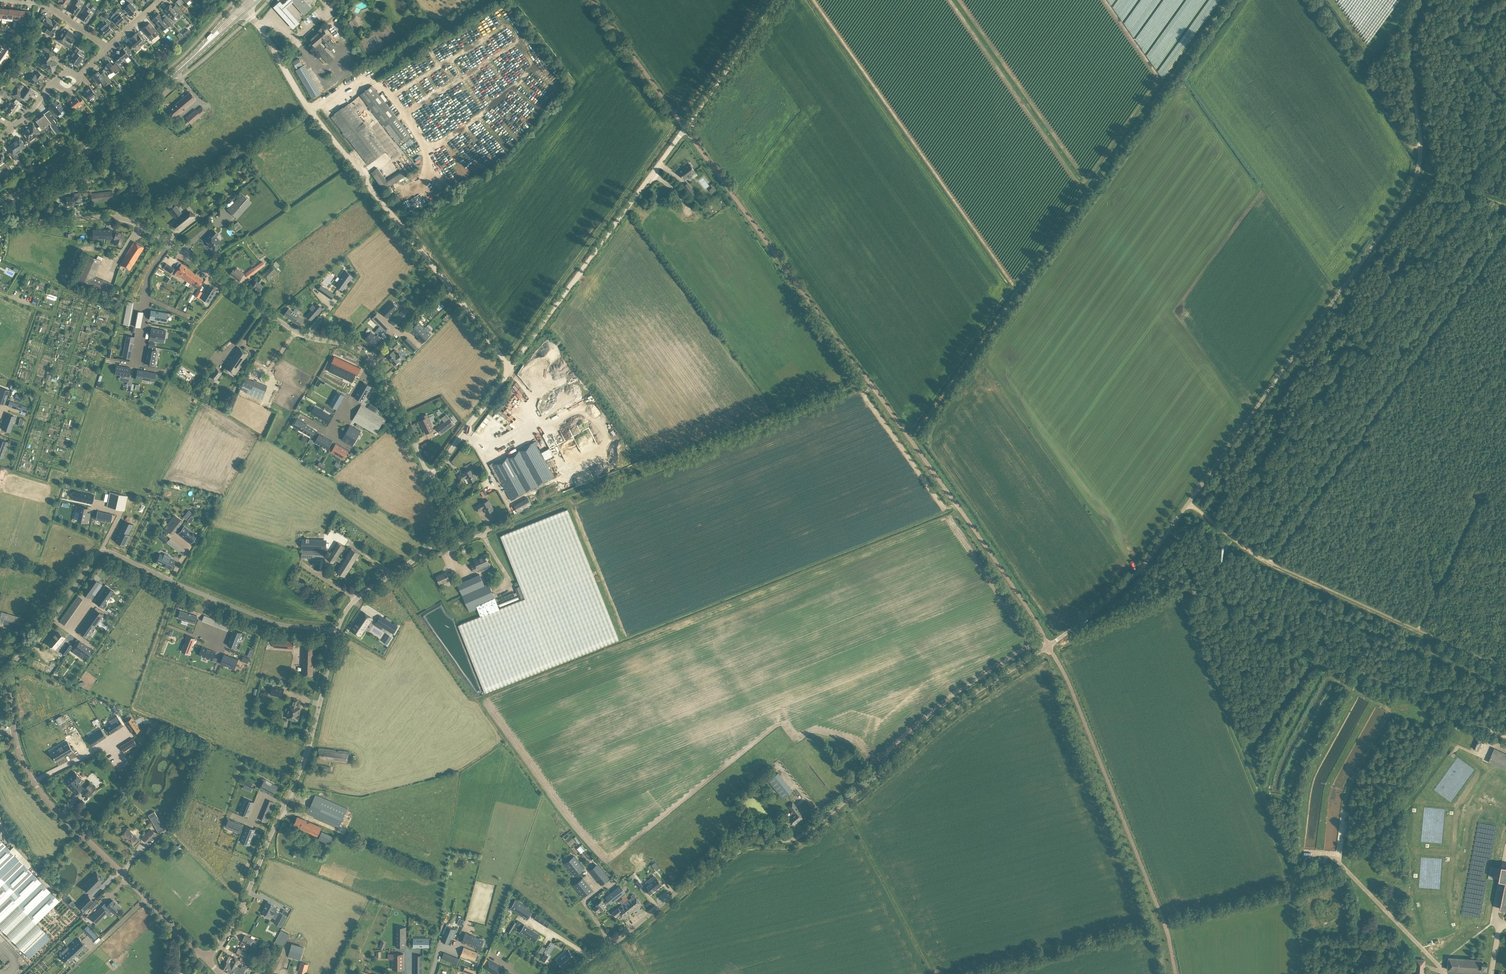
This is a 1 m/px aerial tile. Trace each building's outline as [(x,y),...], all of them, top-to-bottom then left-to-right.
[(81,2),(81,1),(79,0),(74,0),(71,4),(73,6),(70,11),(76,15),(81,8),(84,4),(81,2)] [(133,0),(128,0),(130,2),(127,4),(128,5),(125,7),(126,8),(124,9),(130,16),(134,12),(133,11),(136,9),(131,3),(133,1),(133,0)] [(291,0),(284,0),(283,1),(282,0),(278,0),(273,4),(293,26),(300,20),(286,5),(291,0)] [(301,11),(302,13),(304,14),(312,7),(311,7),(310,5),(309,4),(305,0),(291,0),(301,11)] [(184,14),(183,12),(179,9),(177,11),(170,4),(164,10),(173,18),(175,20),(176,20),(178,19),(178,18),(175,15),(177,14),(180,17),(184,14)] [(91,8),(91,9),(88,7),(86,5),(81,12),(84,14),(81,18),(87,22),(93,14),(94,14),(95,12),(95,11),(96,8),(96,7),(94,5),(93,6),(91,8)] [(125,20),(122,16),(124,14),(118,8),(116,10),(116,11),(111,18),(113,20),(114,20),(119,26),(125,20)] [(27,21),(28,17),(30,17),(31,11),(23,10),(23,11),(20,10),(19,19),(24,20),(23,21),(27,21)] [(172,23),(169,19),(165,16),(162,18),(158,14),(152,19),(159,27),(163,31),(167,27),(172,23)] [(53,19),(52,21),(51,20),(46,16),(41,22),(49,26),(45,32),(52,37),(55,33),(54,32),(60,24),(53,19)] [(352,31),(357,27),(352,20),(347,23),(352,31)] [(111,27),(109,25),(107,23),(100,29),(102,31),(101,32),(105,36),(109,32),(111,34),(113,31),(110,28),(111,27)] [(159,33),(157,31),(154,27),(151,29),(148,24),(141,29),(144,33),(145,33),(148,36),(151,34),(154,37),(159,33)] [(337,44),(325,31),(322,27),(318,31),(319,32),(314,37),(312,36),(311,37),(312,39),(310,40),(315,46),(314,47),(317,51),(320,53),(325,59),(329,63),(334,59),(330,54),(325,48),(328,46),(331,49),(337,44)] [(71,43),(73,40),(76,36),(68,30),(65,34),(62,32),(57,39),(63,43),(66,39),(71,43)] [(143,36),(141,38),(138,35),(137,35),(136,33),(131,38),(132,40),(129,43),(131,46),(131,47),(133,49),(134,49),(136,51),(138,50),(140,49),(140,47),(144,43),(144,42),(146,40),(143,36)] [(11,51),(0,43),(0,68),(11,51)] [(51,51),(46,48),(42,45),(39,48),(42,50),(47,53),(42,58),(44,60),(42,64),(45,66),(44,67),(52,73),(55,68),(54,67),(56,64),(51,60),(54,57),(49,53),(51,51)] [(82,51),(76,47),(72,53),(75,55),(71,61),(77,65),(83,57),(80,54),(82,51)] [(135,57),(132,53),(129,50),(126,52),(122,47),(119,50),(119,51),(116,53),(116,52),(113,55),(119,63),(123,60),(125,58),(129,56),(137,66),(140,64),(135,57)] [(388,55),(387,53),(385,54),(369,64),(372,68),(376,65),(376,66),(383,61),(388,58),(387,56),(388,55)] [(304,65),(300,59),(300,58),(293,62),(297,69),(296,70),(313,98),(321,93),(305,65),(304,65)] [(119,69),(116,65),(113,67),(109,62),(103,67),(106,71),(108,69),(110,73),(113,70),(115,73),(119,69)] [(44,76),(40,73),(37,71),(35,74),(33,73),(28,80),(30,81),(38,87),(43,80),(42,79),(44,76)] [(109,79),(108,77),(105,73),(102,76),(98,71),(92,76),(95,80),(98,84),(101,81),(103,83),(109,79)] [(34,91),(30,89),(25,85),(21,91),(17,88),(13,95),(20,100),(22,97),(27,100),(30,94),(31,95),(34,91)] [(385,126),(397,117),(372,85),(360,94),(385,126)] [(101,93),(100,91),(97,88),(93,90),(89,86),(83,91),(90,100),(95,96),(96,97),(101,93)] [(196,99),(193,96),(190,92),(175,104),(175,105),(168,111),(173,117),(178,113),(178,114),(196,99)] [(87,104),(84,101),(80,97),(78,99),(76,97),(69,103),(72,106),(74,109),(75,110),(76,111),(79,109),(80,109),(83,106),(84,107),(87,104)] [(357,98),(351,102),(354,107),(360,102),(357,98)] [(22,104),(18,101),(16,100),(14,103),(9,100),(4,108),(3,108),(2,109),(8,113),(8,112),(12,114),(15,109),(17,111),(22,104)] [(70,111),(69,109),(65,105),(62,108),(56,100),(53,102),(53,101),(49,104),(52,108),(58,115),(62,112),(61,111),(63,110),(66,113),(70,111)] [(371,131),(352,107),(349,103),(336,113),(335,113),(334,113),(335,114),(331,117),(368,164),(386,150),(373,134),(371,131)] [(191,124),(206,111),(202,106),(196,110),(195,109),(186,117),(187,119),(183,122),(186,125),(190,122),(191,124)] [(55,118),(52,114),(49,110),(44,114),(44,113),(39,117),(35,119),(38,123),(39,126),(37,127),(40,131),(42,129),(43,130),(46,127),(46,126),(49,124),(51,126),(50,126),(56,135),(64,129),(57,121),(56,122),(53,119),(55,118)] [(40,133),(36,127),(33,123),(25,129),(26,130),(22,132),(29,141),(40,133)] [(26,147),(25,146),(22,142),(19,145),(16,141),(8,146),(11,151),(12,153),(11,154),(15,160),(18,158),(19,156),(17,154),(21,151),(20,150),(26,147)] [(698,175),(695,171),(689,163),(679,171),(685,179),(691,174),(693,178),(698,175)] [(379,167),(372,172),(385,190),(407,174),(403,169),(388,180),(379,167)] [(711,184),(713,187),(710,189),(712,192),(719,188),(715,182),(711,184)] [(691,187),(687,190),(691,196),(695,193),(691,187)] [(138,197),(134,189),(121,196),(125,204),(138,197)] [(113,200),(113,195),(112,191),(91,193),(92,202),(113,200)] [(81,202),(80,195),(80,192),(71,193),(71,196),(66,197),(67,205),(72,204),(72,203),(81,202)] [(237,218),(239,217),(252,202),(242,193),(227,209),(237,218)] [(175,218),(182,213),(175,205),(169,210),(175,218)] [(195,216),(193,213),(188,216),(186,213),(177,220),(178,221),(174,224),(178,229),(183,225),(181,223),(185,220),(187,222),(191,219),(195,216)] [(238,221),(232,226),(237,231),(242,226),(238,221)] [(208,236),(205,239),(209,243),(208,244),(210,246),(209,246),(215,251),(218,247),(217,246),(220,243),(216,240),(217,237),(219,234),(213,229),(207,235),(208,236)] [(115,236),(111,235),(111,230),(106,230),(106,237),(111,237),(111,236),(117,239),(115,244),(120,246),(124,234),(117,232),(115,236)] [(131,270),(144,247),(134,241),(120,264),(131,270)] [(197,288),(203,280),(181,264),(176,271),(182,275),(181,277),(197,288)] [(262,267),(261,265),(260,264),(258,265),(257,265),(253,268),(253,267),(245,273),(248,277),(249,279),(252,277),(251,276),(255,272),(256,274),(257,273),(256,272),(262,267)] [(271,266),(263,274),(269,281),(272,278),(271,277),(277,271),(271,266)] [(338,266),(322,278),(326,283),(342,271),(338,266)] [(244,273),(241,270),(237,267),(235,270),(234,269),(230,274),(239,280),(244,273)] [(336,283),(335,285),(343,291),(344,289),(353,277),(354,276),(346,270),(345,272),(336,283)] [(104,290),(108,279),(107,279),(108,276),(100,273),(96,283),(100,285),(99,288),(104,290)] [(259,291),(261,287),(263,285),(259,283),(262,279),(260,277),(257,281),(256,281),(252,286),(259,291)] [(209,303),(217,290),(209,285),(206,290),(207,291),(206,293),(204,292),(200,298),(209,303)] [(321,285),(318,290),(319,291),(330,298),(331,299),(335,294),(321,285)] [(305,292),(300,296),(303,300),(309,296),(305,292)] [(175,307),(180,298),(175,296),(173,299),(168,296),(167,299),(166,298),(165,302),(175,307)] [(186,311),(189,305),(183,302),(184,300),(180,298),(175,307),(183,310),(186,311)] [(128,301),(123,324),(130,325),(134,302),(128,301)] [(398,307),(392,301),(389,303),(389,304),(387,306),(386,306),(384,309),(383,309),(382,311),(381,311),(386,316),(388,317),(387,318),(398,307)] [(318,303),(310,312),(315,316),(317,314),(318,315),(321,311),(320,310),(322,307),(318,303)] [(189,312),(189,313),(198,317),(201,310),(189,305),(186,311),(189,312)] [(395,326),(410,312),(405,307),(406,307),(405,307),(391,321),(394,325),(394,324),(395,326)] [(299,315),(295,312),(289,308),(284,314),(299,325),(304,319),(299,315)] [(166,317),(166,313),(168,313),(151,309),(151,310),(151,314),(150,314),(149,319),(155,320),(160,320),(160,321),(159,321),(166,322),(164,322),(165,317),(166,317)] [(416,319),(408,327),(410,329),(410,330),(409,331),(414,335),(416,333),(417,334),(418,335),(425,327),(421,323),(419,321),(418,321),(416,319)] [(383,323),(380,326),(385,332),(389,328),(383,323)] [(420,337),(418,339),(422,343),(431,334),(429,332),(426,328),(425,327),(418,335),(420,337)] [(164,339),(166,330),(151,328),(149,340),(156,341),(157,338),(164,339)] [(376,343),(380,339),(379,338),(377,336),(376,335),(375,335),(376,335),(375,334),(374,334),(372,333),(369,336),(368,335),(365,339),(367,341),(367,340),(369,342),(368,342),(370,343),(372,345),(374,346),(373,346),(376,343)] [(125,342),(128,342),(127,346),(125,346),(123,355),(131,356),(134,336),(126,335),(125,342)] [(248,353),(239,347),(225,367),(236,375),(236,374),(240,368),(239,367),(248,353)] [(153,365),(156,350),(147,348),(145,363),(153,365)] [(399,353),(396,355),(393,351),(388,355),(394,364),(400,360),(402,358),(399,353)] [(335,356),(331,364),(332,364),(336,366),(333,373),(344,378),(346,374),(354,378),(352,382),(355,375),(357,376),(361,368),(335,356)] [(129,377),(131,368),(116,365),(114,374),(115,374),(115,373),(125,375),(124,376),(129,377)] [(212,383),(214,380),(216,381),(222,372),(216,367),(209,376),(210,377),(208,379),(212,383)] [(156,373),(150,371),(141,370),(137,369),(139,370),(137,379),(135,378),(135,379),(142,380),(142,379),(153,381),(155,373),(156,373)] [(246,377),(245,377),(240,390),(244,391),(246,387),(249,388),(247,393),(262,398),(267,386),(248,378),(249,377),(246,376),(246,377)] [(363,381),(354,397),(363,402),(372,386),(363,381)] [(318,382),(312,391),(315,393),(321,384),(318,382)] [(4,404),(3,404),(6,397),(6,398),(7,398),(9,390),(0,387),(0,403),(4,404)] [(334,396),(329,404),(337,409),(340,403),(345,395),(337,390),(334,396)] [(29,407),(10,400),(8,405),(27,412),(29,407)] [(361,405),(352,420),(376,434),(385,418),(361,405)] [(333,416),(314,406),(311,412),(329,423),(333,416)] [(7,414),(2,428),(10,431),(15,417),(7,414)] [(420,421),(421,420),(424,427),(423,427),(426,433),(433,430),(427,417),(420,421)] [(441,433),(454,424),(450,418),(437,428),(441,433)] [(317,430),(297,419),(298,419),(295,425),(299,428),(298,429),(302,431),(302,432),(303,432),(304,430),(307,432),(306,434),(312,437),(317,430)] [(361,431),(350,425),(350,426),(342,439),(353,446),(353,445),(352,445),(356,438),(355,437),(359,430),(360,431),(361,431)] [(329,439),(324,436),(319,434),(315,442),(316,441),(328,448),(327,449),(328,449),(332,441),(333,441),(329,439)] [(554,476),(536,445),(538,444),(536,440),(535,441),(492,465),(511,500),(554,476)] [(349,451),(336,443),(331,451),(341,457),(344,453),(346,455),(349,451)] [(468,470),(458,476),(460,481),(465,478),(467,477),(470,483),(477,479),(471,469),(469,470),(468,470)] [(78,491),(77,500),(92,503),(91,503),(93,495),(94,495),(78,491)] [(125,510),(128,495),(110,491),(107,506),(125,510)] [(513,509),(515,512),(517,510),(518,513),(532,505),(528,497),(514,506),(515,508),(513,509)] [(487,513),(494,510),(488,500),(486,501),(486,500),(475,506),(477,512),(482,509),(484,508),(487,513)] [(90,514),(86,513),(87,507),(76,505),(75,510),(79,511),(77,520),(88,523),(90,514)] [(140,506),(136,513),(141,516),(144,508),(140,506)] [(187,519),(193,512),(189,509),(184,516),(187,519)] [(619,639),(569,514),(568,509),(500,536),(525,598),(499,609),(496,600),(489,583),(484,585),(480,574),(458,584),(470,612),(478,609),(481,616),(458,625),(485,693),(619,639)] [(95,520),(96,520),(96,518),(110,522),(110,523),(111,523),(112,514),(97,511),(98,511),(97,511),(95,520)] [(172,533),(182,521),(176,516),(173,519),(172,518),(167,524),(169,525),(166,529),(172,533)] [(120,530),(114,541),(125,546),(130,535),(128,534),(132,527),(131,527),(127,525),(128,524),(124,522),(125,520),(124,520),(121,527),(120,530)] [(184,526),(184,525),(178,533),(178,534),(178,533),(181,535),(183,536),(183,537),(190,543),(190,544),(197,536),(196,535),(196,536),(193,533),(191,535),(187,531),(188,530),(184,526)] [(324,539),(302,538),(302,548),(324,548),(324,539)] [(338,555),(341,550),(344,545),(338,542),(335,546),(332,551),(338,555)] [(360,553),(355,550),(351,547),(343,559),(352,565),(360,553)] [(324,558),(325,550),(302,549),(302,558),(324,558)] [(333,563),(338,555),(332,551),(331,552),(328,557),(327,559),(333,563)] [(158,557),(158,558),(157,559),(156,562),(171,569),(172,566),(172,565),(173,564),(175,560),(168,557),(169,555),(165,553),(162,559),(158,557)] [(490,567),(488,562),(486,558),(487,558),(486,557),(485,555),(474,560),(476,565),(472,567),(474,572),(480,569),(481,571),(490,567)] [(345,576),(352,565),(343,559),(336,571),(345,576)] [(450,579),(448,576),(446,572),(436,576),(440,583),(450,579)] [(89,598),(96,588),(99,590),(101,587),(98,585),(100,582),(92,577),(81,593),(89,598)] [(103,594),(97,603),(102,607),(114,591),(107,586),(102,593),(103,594)] [(78,594),(61,622),(67,625),(83,598),(78,594)] [(102,617),(103,614),(103,615),(94,609),(95,608),(87,620),(94,625),(95,626),(94,625),(101,616),(102,617)] [(180,610),(183,611),(180,619),(195,623),(197,615),(180,610)] [(20,628),(23,618),(0,611),(0,622),(20,628)] [(370,621),(373,618),(363,611),(355,622),(356,622),(351,630),(360,636),(364,631),(363,631),(370,621)] [(394,633),(398,627),(385,619),(381,625),(394,633)] [(81,632),(86,636),(94,625),(87,620),(79,631),(80,633),(81,632)] [(243,632),(242,632),(242,633),(234,629),(231,637),(228,643),(227,645),(228,645),(236,648),(243,632)] [(57,631),(47,643),(51,646),(55,649),(65,637),(57,631)] [(188,635),(182,649),(190,652),(196,638),(188,635)] [(1063,640),(1066,645),(1077,640),(1075,637),(1069,640),(1068,638),(1063,640)] [(274,647),(294,649),(294,641),(274,639),(274,647)] [(92,650),(93,650),(80,640),(79,641),(80,641),(72,651),(76,655),(79,651),(83,654),(82,655),(87,658),(87,657),(92,650)] [(202,646),(199,655),(199,654),(213,659),(212,660),(213,660),(216,661),(217,658),(214,657),(216,652),(202,646)] [(220,663),(226,665),(227,662),(235,666),(238,659),(238,660),(239,659),(227,655),(226,656),(224,655),(222,660),(221,663),(220,663)] [(34,660),(32,665),(48,672),(50,666),(34,660)] [(282,696),(284,689),(272,686),(271,693),(282,696)] [(287,717),(292,719),(297,720),(298,719),(299,719),(300,714),(299,714),(300,708),(297,707),(299,700),(294,698),(292,706),(290,705),(290,708),(288,707),(287,708),(286,708),(286,709),(286,711),(287,711),(288,712),(287,717)] [(100,713),(106,711),(101,700),(95,703),(96,706),(93,707),(95,710),(98,708),(100,713)] [(114,706),(111,707),(116,714),(117,714),(118,715),(120,715),(114,706)] [(111,723),(106,726),(111,733),(123,725),(117,715),(112,718),(115,722),(112,724),(111,723)] [(132,717),(125,722),(126,723),(133,734),(140,729),(137,725),(136,726),(133,722),(134,721),(132,717)] [(77,729),(70,734),(77,744),(84,740),(77,729)] [(101,729),(87,738),(88,738),(93,745),(92,745),(92,746),(106,737),(106,736),(105,736),(101,730),(101,729)] [(1473,748),(1479,751),(1485,737),(1479,734),(1473,748)] [(125,743),(120,746),(123,751),(133,745),(136,744),(136,743),(135,742),(133,738),(126,742),(127,743),(125,744),(125,743)] [(61,745),(50,751),(52,754),(56,761),(73,751),(67,741),(61,745)] [(349,751),(323,748),(319,748),(317,759),(322,760),(348,763),(348,760),(356,761),(356,754),(349,753),(349,751)] [(1488,762),(1505,769),(1505,756),(1505,754),(1505,753),(1494,748),(1488,762)] [(1449,754),(1420,793),(1429,800),(1453,802),(1477,770),(1456,755),(1454,758),(1449,754)] [(76,794),(80,790),(83,788),(77,782),(81,778),(75,771),(68,778),(64,781),(76,794)] [(768,780),(783,798),(792,790),(778,772),(768,780)] [(88,796),(96,788),(89,781),(85,786),(88,788),(84,792),(88,796)] [(268,783),(265,781),(264,783),(261,788),(260,788),(273,795),(278,786),(277,786),(274,784),(272,783),(271,785),(270,784),(269,783),(268,783)] [(347,808),(320,796),(316,794),(307,813),(339,827),(347,808)] [(248,816),(254,802),(245,798),(243,802),(245,803),(244,807),(241,806),(239,812),(248,816)] [(270,799),(262,820),(267,822),(276,801),(270,799)] [(802,813),(794,804),(792,802),(788,805),(793,811),(791,812),(791,814),(792,816),(789,818),(794,824),(802,818),(801,816),(800,816),(799,815),(802,813)] [(1414,805),(1410,845),(1449,849),(1453,809),(1414,805)] [(159,833),(165,829),(154,811),(148,815),(159,833)] [(322,827),(302,818),(297,816),(294,824),(299,826),(299,827),(318,836),(322,827)] [(239,832),(242,825),(230,820),(227,827),(239,832)] [(1477,821),(1468,868),(1489,872),(1490,866),(1494,866),(1502,826),(1500,825),(1477,821)] [(249,845),(256,829),(246,825),(240,841),(241,839),(250,843),(249,845)] [(134,846),(138,842),(140,840),(131,832),(130,833),(126,829),(121,835),(124,838),(125,838),(131,844),(131,843),(134,846)] [(142,837),(148,843),(156,835),(151,829),(142,837)] [(333,836),(322,831),(318,839),(329,844),(333,836)] [(344,843),(354,847),(358,838),(348,834),(344,843)] [(29,957),(50,936),(36,922),(59,900),(37,877),(0,839),(0,927),(29,957)] [(578,847),(581,852),(586,849),(584,844),(578,847)] [(317,850),(314,848),(311,847),(308,852),(314,855),(317,850)] [(584,868),(574,856),(565,863),(568,862),(570,865),(569,867),(575,875),(582,870),(581,868),(583,866),(584,868)] [(1417,856),(1414,888),(1445,891),(1448,858),(1417,856)] [(656,861),(652,864),(657,870),(661,867),(656,861)] [(598,863),(590,870),(601,884),(609,877),(598,863)] [(1468,868),(1459,915),(1484,920),(1492,878),(1488,877),(1489,872),(1468,868)] [(99,875),(98,873),(97,872),(90,878),(91,879),(83,887),(90,893),(98,885),(97,885),(99,883),(99,884),(104,879),(101,876),(100,877),(99,875)] [(655,890),(662,885),(656,877),(652,880),(650,878),(648,880),(650,882),(644,887),(650,894),(655,890)] [(581,891),(584,895),(589,891),(592,889),(588,884),(587,882),(583,878),(580,880),(580,881),(576,884),(578,888),(579,887),(583,890),(581,891)] [(611,904),(615,900),(626,892),(620,885),(606,896),(608,899),(604,902),(602,899),(596,904),(596,905),(593,907),(597,912),(600,909),(601,910),(607,906),(606,905),(610,902),(611,904)] [(635,895),(634,895),(634,894),(633,894),(631,895),(631,896),(632,897),(625,902),(633,911),(636,909),(636,908),(637,907),(638,907),(642,904),(635,895)] [(533,910),(528,907),(515,899),(512,905),(510,908),(514,911),(527,919),(532,912),(532,911),(533,910)] [(82,911),(88,905),(83,900),(77,906),(82,911)] [(114,912),(116,910),(120,907),(117,904),(116,904),(113,901),(113,900),(105,909),(102,906),(93,914),(90,918),(97,925),(101,922),(99,920),(108,912),(111,915),(114,912)] [(274,906),(275,905),(268,901),(265,907),(265,908),(263,912),(264,913),(263,915),(268,918),(269,916),(271,912),(273,913),(274,913),(278,915),(274,922),(281,926),(287,915),(280,911),(279,912),(277,911),(278,908),(276,907),(274,906)] [(623,919),(633,911),(625,902),(612,912),(616,916),(619,913),(623,919)] [(535,917),(548,927),(551,922),(539,913),(535,917)] [(533,930),(532,929),(524,924),(519,932),(520,932),(531,939),(533,937),(536,939),(535,942),(540,934),(533,930)] [(453,939),(457,930),(450,927),(451,926),(450,926),(448,931),(446,930),(444,935),(444,934),(443,935),(444,935),(441,941),(449,944),(450,940),(450,938),(453,939)] [(406,938),(406,927),(400,927),(396,927),(396,940),(396,946),(405,946),(405,941),(404,940),(404,938),(406,938)] [(282,929),(276,941),(284,945),(290,933),(282,929)] [(469,934),(465,932),(461,942),(465,943),(466,942),(468,943),(467,944),(480,949),(481,947),(482,947),(484,942),(478,940),(479,938),(471,935),(469,934)] [(254,939),(249,937),(245,935),(242,941),(252,946),(254,939)] [(413,938),(413,937),(413,947),(413,946),(429,946),(429,947),(429,937),(429,940),(424,940),(424,938),(418,938),(413,938)] [(81,942),(82,941),(79,938),(75,942),(76,943),(73,945),(73,944),(69,948),(76,955),(77,956),(79,954),(78,954),(79,953),(80,954),(80,953),(80,952),(81,952),(82,951),(83,950),(87,947),(84,943),(83,944),(81,942)] [(288,956),(300,960),(304,947),(292,944),(288,956)] [(69,948),(68,947),(66,950),(65,949),(61,953),(60,954),(61,956),(68,964),(74,958),(73,957),(76,955),(69,948)] [(475,960),(478,952),(464,947),(460,955),(467,958),(468,957),(475,960)] [(563,968),(575,958),(568,949),(568,950),(564,953),(563,953),(564,953),(561,956),(563,959),(560,962),(559,962),(563,968)] [(239,955),(250,960),(253,955),(242,950),(239,955)] [(442,958),(458,964),(460,958),(445,952),(442,958)] [(404,959),(404,953),(388,953),(388,959),(392,959),(395,959),(395,963),(392,963),(392,969),(402,969),(402,959),(404,959)] [(238,959),(234,956),(230,963),(228,961),(223,970),(232,973),(237,965),(238,966),(241,960),(238,959)] [(1484,973),(1486,973),(1487,963),(1482,962),(1482,959),(1460,958),(1460,956),(1453,956),(1453,957),(1449,957),(1448,969),(1484,972),(1484,973)] [(503,968),(489,959),(484,967),(495,973),(499,973),(503,968)] [(1423,959),(1416,959),(1415,973),(1424,973),(1425,959),(1423,959)] [(299,972),(306,973),(309,964),(301,962),(299,972)] [(238,966),(237,965),(232,973),(243,973),(246,968),(242,966),(241,967),(238,966)] [(263,973),(264,973),(267,969),(261,965),(257,971),(263,973)]
